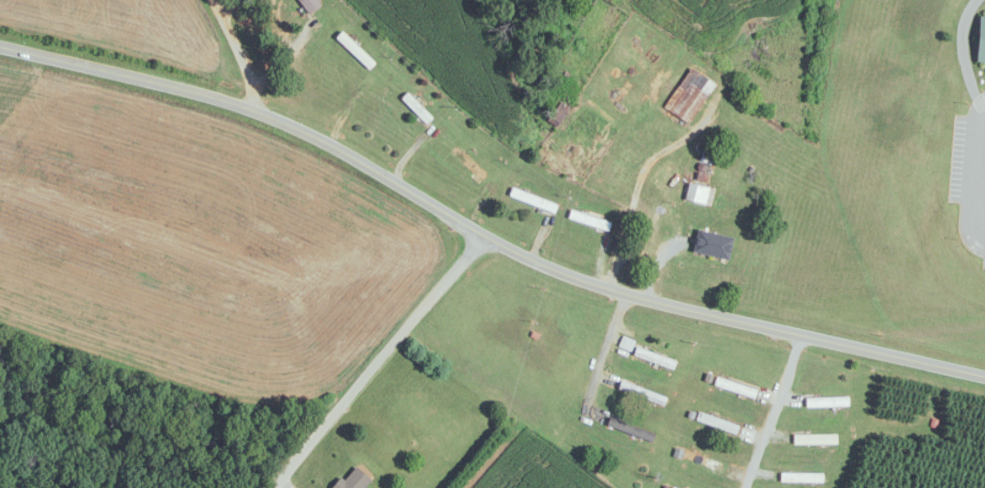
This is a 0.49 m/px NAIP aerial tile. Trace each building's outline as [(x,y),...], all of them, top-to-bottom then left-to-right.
[(317,0),(298,0),(308,15),(321,6),(317,0)] [(979,5),(976,62),(984,62),(984,5),(979,5)] [(336,39),(368,70),(374,64),(342,33),(336,39)] [(715,87),(692,69),(664,107),(687,124),(715,87)] [(426,125),(432,119),(407,93),(401,100),(426,125)] [(570,110),(561,103),(546,121),(555,128),(570,110)] [(715,189),(687,185),(684,202),(712,207),(715,189)] [(558,205),(512,188),(509,196),(555,214),(558,205)] [(611,224),(572,209),(568,218),(608,233),(611,224)] [(728,260),(732,237),(696,230),(692,253),(728,260)] [(677,362),(635,347),(637,342),(623,337),(618,350),(674,370),(677,362)] [(757,390),(716,377),(713,385),(754,399),(757,390)] [(667,399),(621,381),(618,389),(664,407),(667,399)] [(805,408),(849,408),(849,398),(805,398),(805,408)] [(655,434),(610,417),(607,425),(652,442),(655,434)] [(725,466),(687,449),(683,457),(722,474),(725,466)] [(373,478),(357,466),(346,481),(342,478),(334,487),(366,487),(373,478)] [(822,473),(780,473),(780,483),(822,483),(822,473)]
